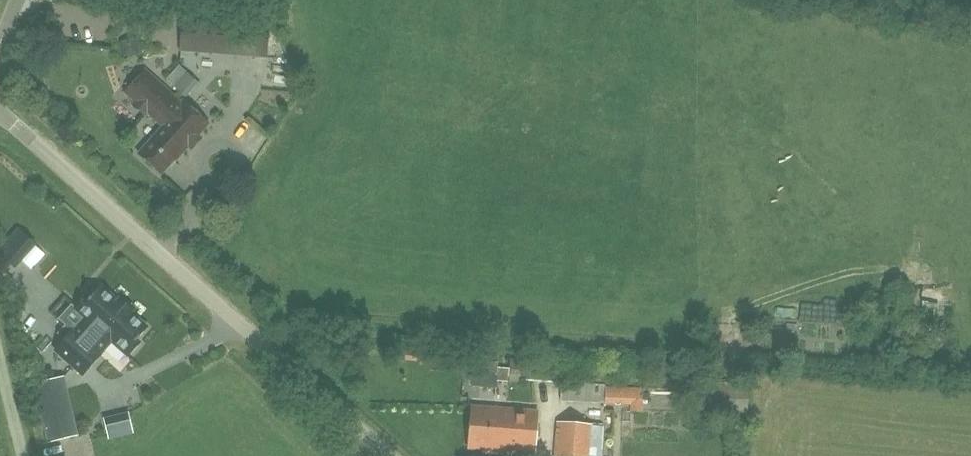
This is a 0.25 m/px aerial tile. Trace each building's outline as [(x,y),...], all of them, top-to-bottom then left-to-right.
[(269,23),(183,17),(181,51),(266,57),(269,23)] [(74,30),(73,40),(91,42),(92,32),(74,30)] [(158,122),(179,99),(146,70),(125,93),(135,102),(132,105),(145,116),(148,113),(158,122)] [(262,87),(285,86),(284,70),(261,71),(262,87)] [(177,160),(209,124),(183,101),(182,102),(179,99),(158,122),(163,126),(138,154),(162,174),(176,158),(177,160)] [(9,241),(0,251),(0,254),(12,265),(22,253),(9,241)] [(72,331),(55,350),(84,375),(113,342),(129,356),(140,344),(136,340),(147,328),(130,313),(133,310),(121,299),(118,302),(101,287),(90,299),(86,296),(76,307),(72,304),(59,319),(72,331)] [(938,299),(939,290),(920,288),(919,297),(938,299)] [(848,357),(849,326),(801,325),(800,357),(848,357)] [(511,358),(508,383),(521,384),(522,381),(561,383),(561,402),(632,406),(632,400),(644,402),(644,388),(632,387),(606,386),(606,385),(594,385),(594,383),(574,383),(574,381),(565,381),(566,359),(523,355),(523,358),(511,358)] [(49,443),(78,436),(63,377),(34,384),(49,443)] [(505,422),(506,408),(472,406),(468,449),(508,452),(510,423),(505,422)] [(535,454),(538,411),(506,408),(505,422),(510,423),(508,452),(535,454)] [(108,427),(112,442),(140,435),(137,420),(108,427)] [(595,425),(556,422),(553,455),(592,455),(595,425)]
